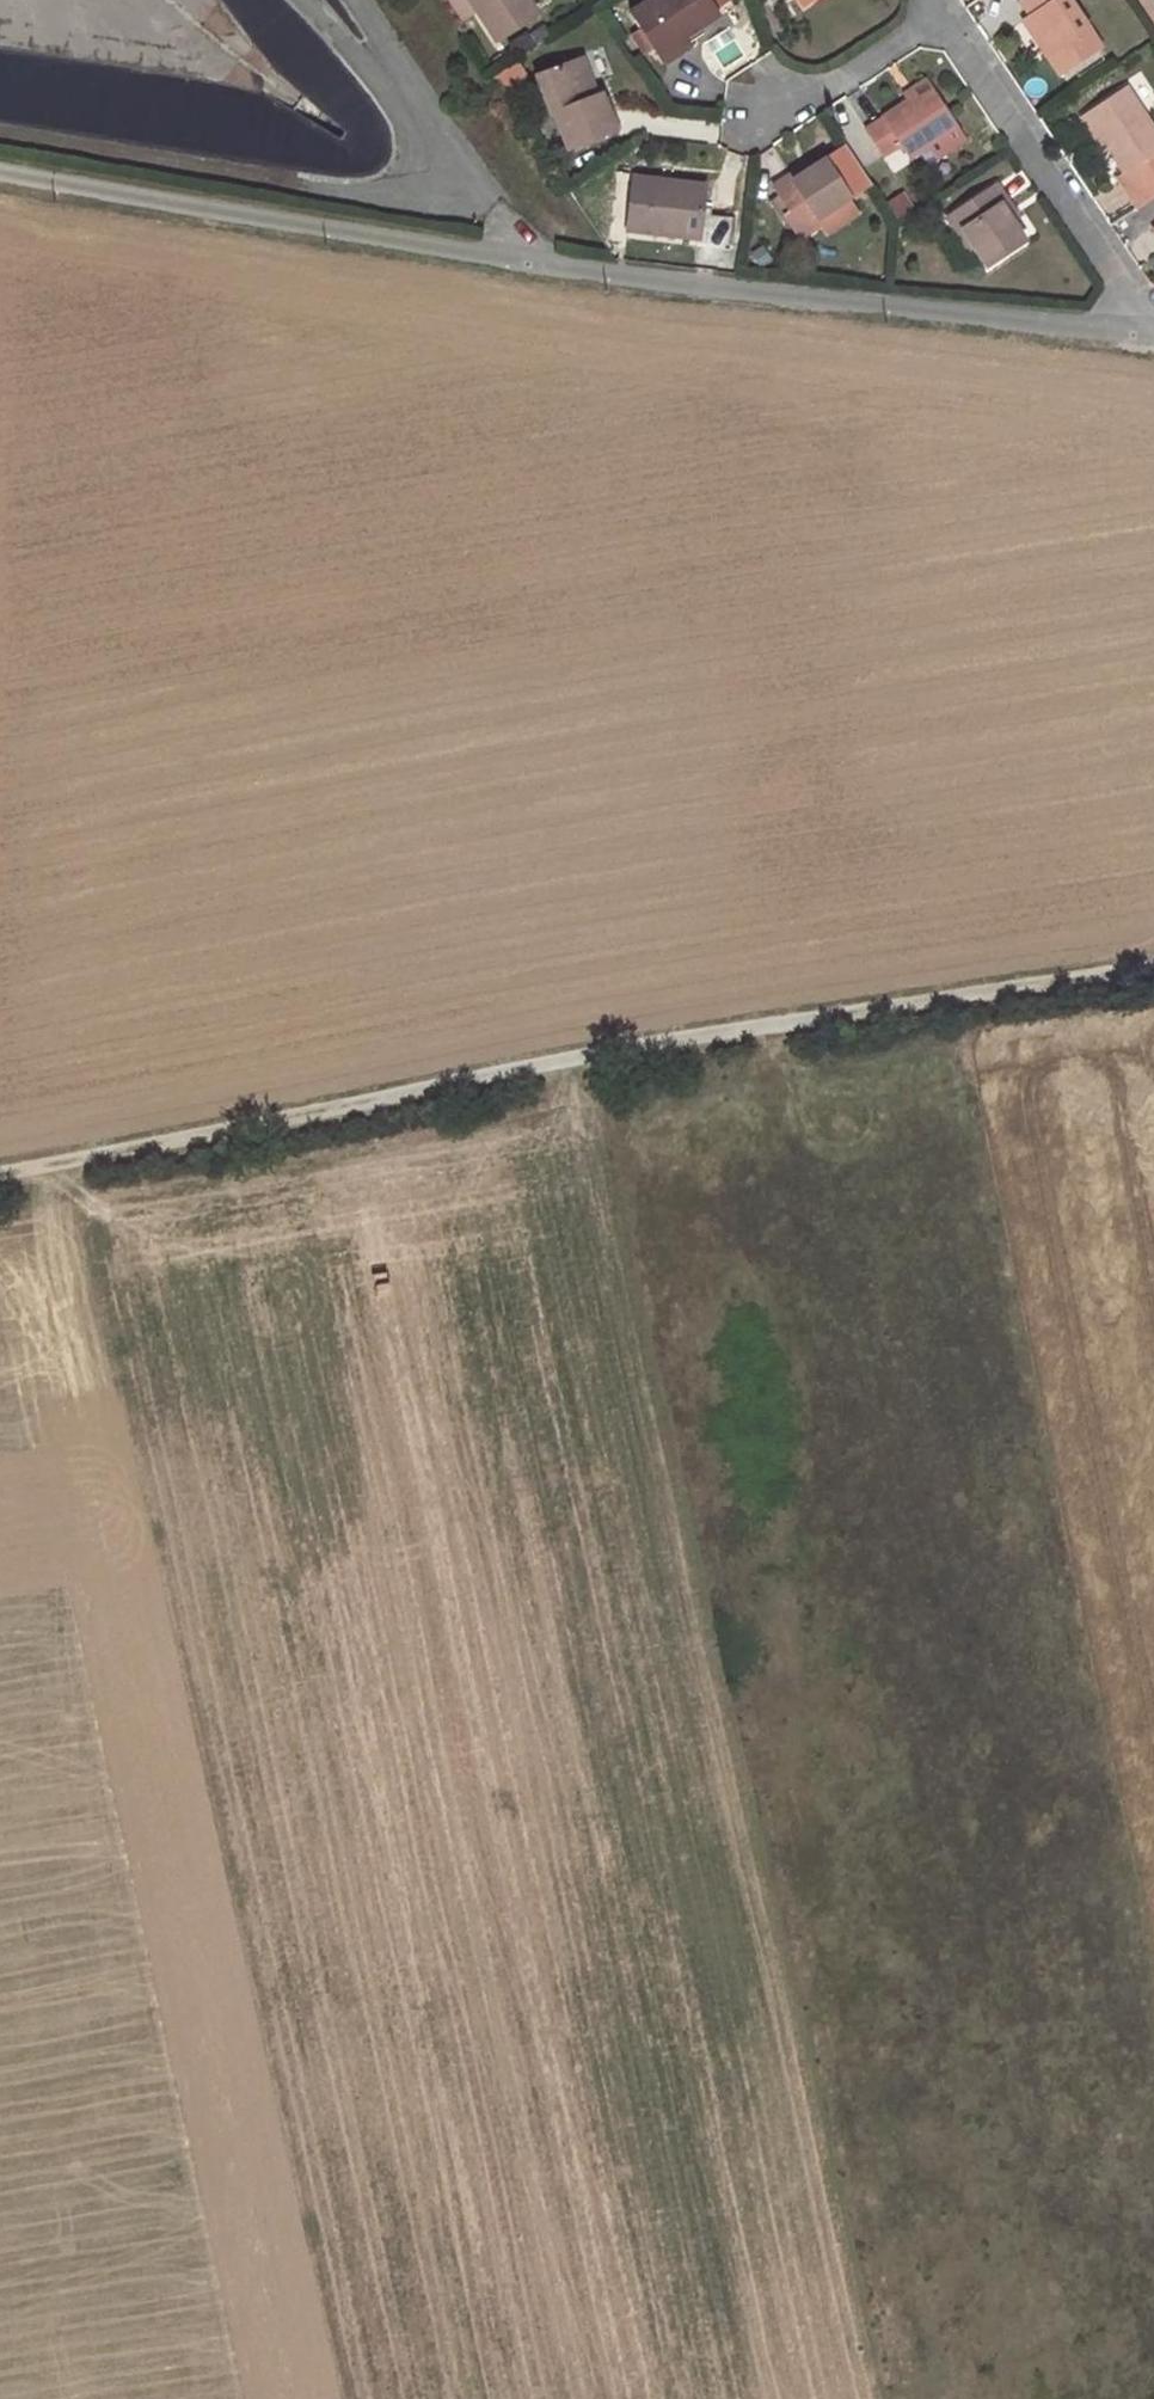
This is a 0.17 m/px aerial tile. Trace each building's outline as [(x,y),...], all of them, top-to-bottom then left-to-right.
[(497,51),(541,25),(525,0),(465,0),(497,51)] [(638,26),(666,66),(730,22),(715,0),(674,0),(638,26)] [(1067,0),(1027,0),(1020,5),(1030,18),(1024,23),(1047,55),(1044,57),(1060,79),(1102,49),(1067,0)] [(559,119),(572,154),(620,137),(607,101),(602,103),(589,67),(540,84),(553,121),(559,119)] [(909,107),(931,94),(925,83),(903,96),(909,107)] [(1126,176),(1116,183),(1135,210),(1153,197),(1153,127),(1129,90),(1087,119),(1126,176)] [(913,166),(938,151),(960,138),(931,94),(909,107),(864,132),(888,168),(907,157),(913,166)] [(822,220),(859,195),(835,159),(798,183),(795,177),(774,192),(794,222),(792,224),(806,246),(828,230),(822,220)] [(667,186),(632,182),(627,237),(704,245),(708,186),(668,181),(667,186)] [(1032,258),(1000,209),(1007,205),(996,189),(947,222),(957,238),(962,235),(992,284),(1032,258)]
